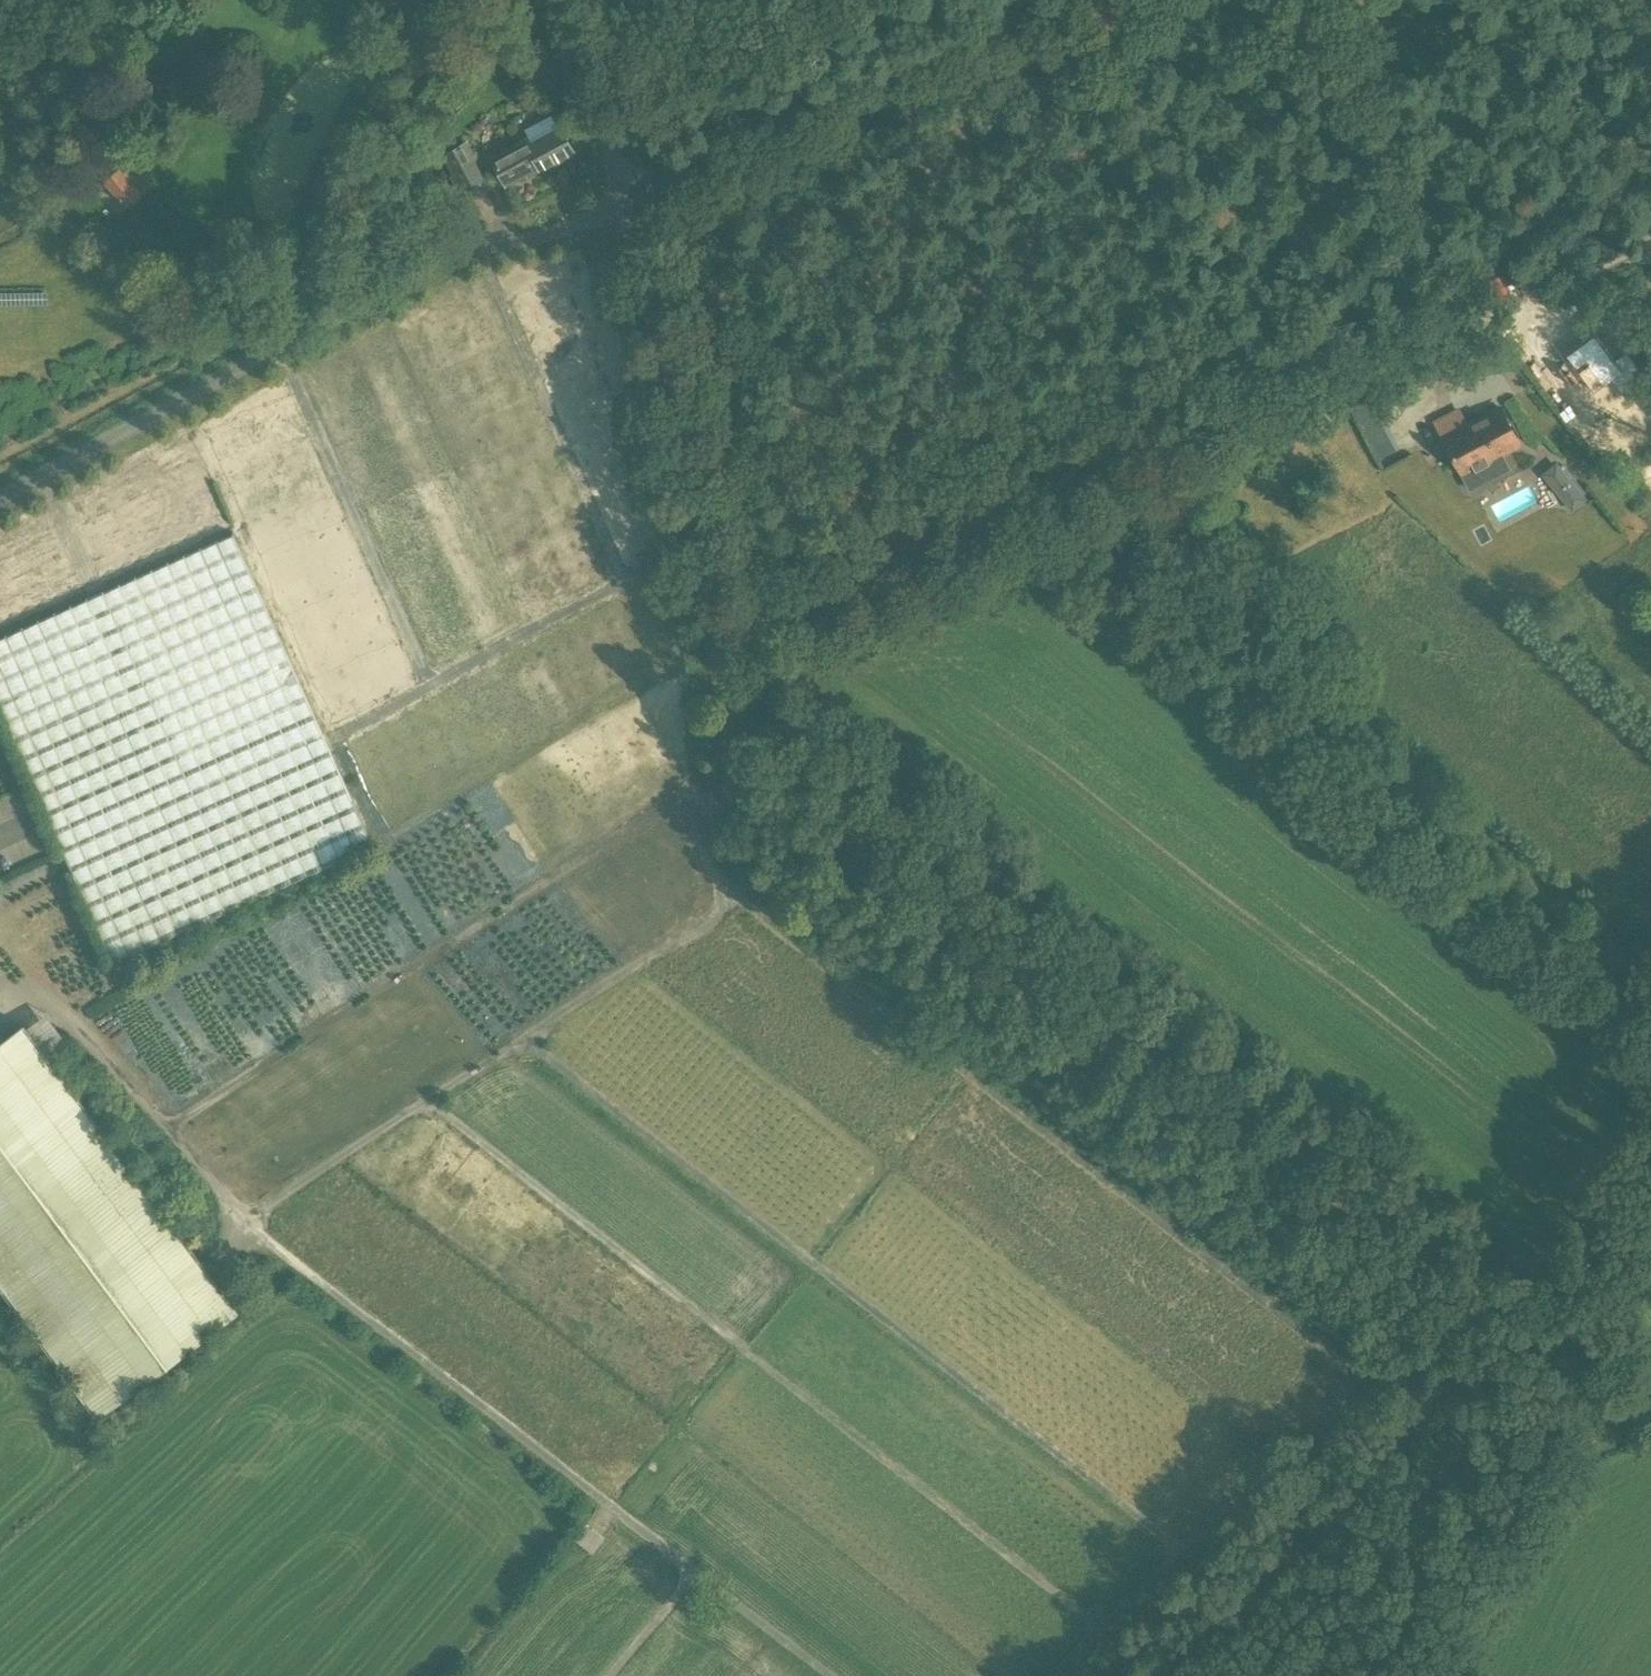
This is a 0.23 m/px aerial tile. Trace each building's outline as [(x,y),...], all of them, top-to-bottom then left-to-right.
[(552,113),(525,129),(529,137),(526,139),(525,136),(491,156),(506,183),(539,165),(542,168),(574,150),(553,112),(552,113)] [(463,189),(485,178),(465,142),(444,154),(463,189)] [(120,172),(117,168),(102,181),(125,208),(140,196),(127,180),(131,178),(123,169),(120,172)] [(1638,241),(1650,236),(1650,222),(1638,228),(1630,231),(1635,242),(1638,241)] [(574,273),(580,270),(578,264),(572,267),(574,273)] [(1569,359),(1557,368),(1572,387),(1572,386),(1583,378),(1594,392),(1595,393),(1611,380),(1622,395),(1646,377),(1626,352),(1615,361),(1594,333),(1565,355),(1569,359)] [(1500,454),(1519,444),(1499,407),(1443,437),(1472,490),(1509,470),(1500,454)] [(1386,431),(1371,438),(1380,456),(1394,448),(1386,431)] [(1572,511),(1588,498),(1556,461),(1541,474),(1572,511)] [(1498,519),(1526,509),(1521,496),(1493,506),(1498,519)] [(54,520),(0,540),(0,599),(73,573),(54,520)] [(0,638),(0,708),(113,962),(375,845),(235,533),(0,638)] [(40,849),(16,793),(0,799),(0,866),(40,849)] [(238,1308),(26,1026),(0,1045),(0,1287),(96,1414),(238,1308)]
